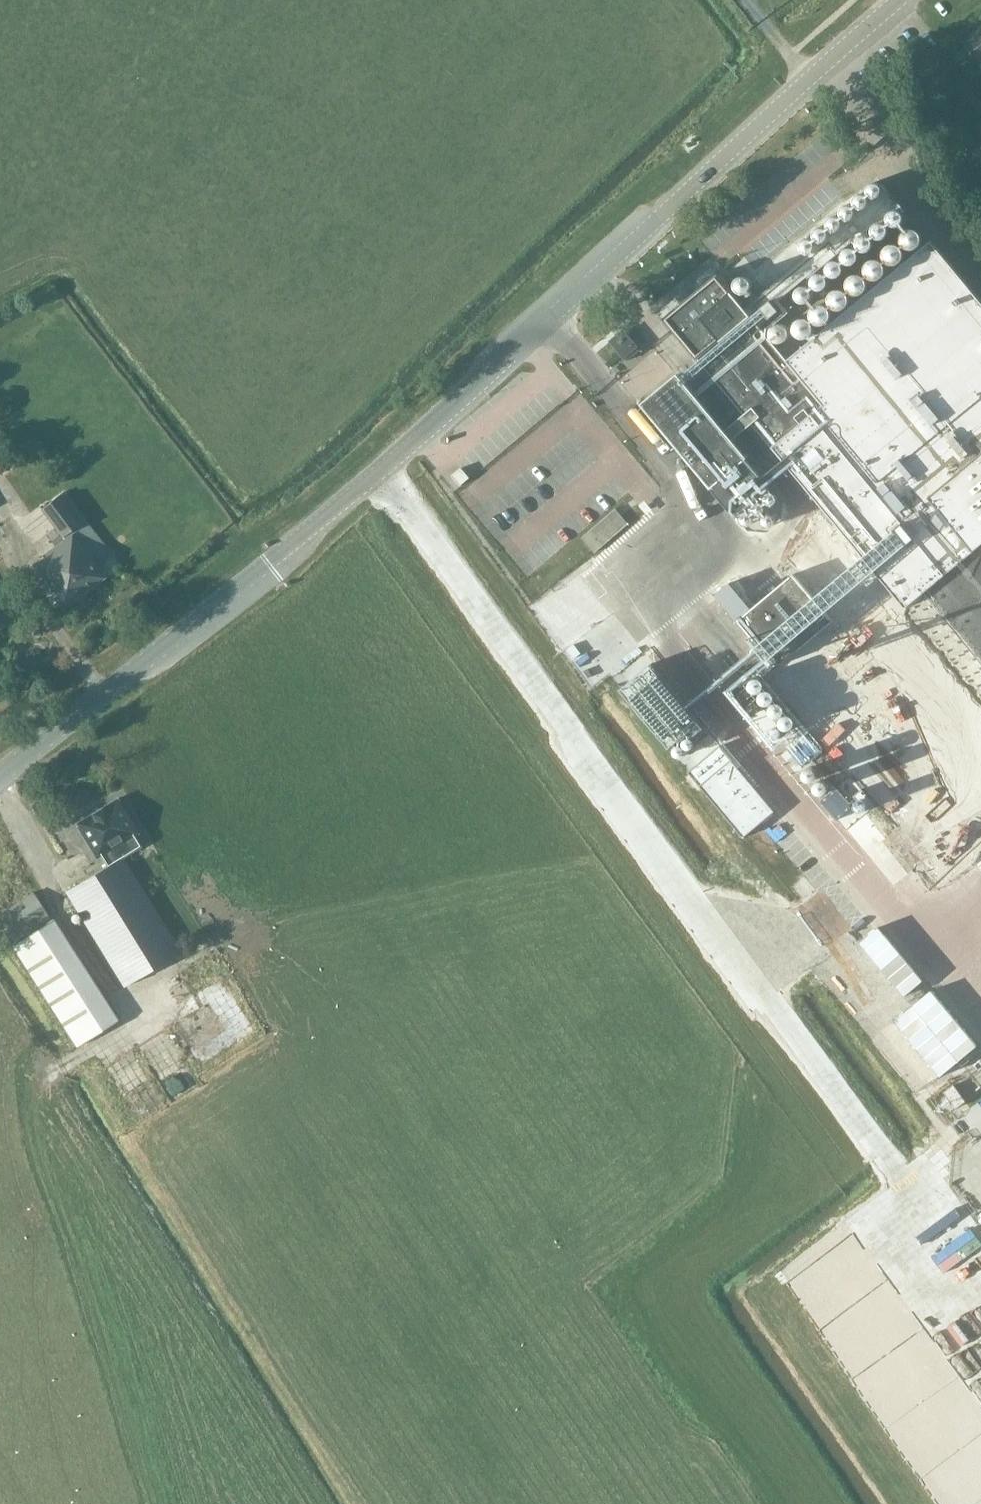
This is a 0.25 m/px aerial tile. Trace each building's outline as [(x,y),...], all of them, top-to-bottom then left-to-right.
[(960,43),(978,67),(979,66),(980,69),(980,28),(960,43)] [(664,319),(905,609),(921,595),(980,667),(980,306),(928,243),(787,360),(732,294),(733,293),(717,274),(664,319)] [(626,361),(639,349),(621,331),(609,342),(626,361)] [(678,374),(641,404),(711,488),(748,458),(678,374)] [(452,474),(460,484),(469,477),(461,467),(452,474)] [(85,520),(66,495),(65,494),(41,510),(54,527),(46,534),(55,547),(42,556),(44,558),(33,568),(30,570),(62,611),(105,579),(96,567),(111,555),(84,520),(85,520)] [(615,508),(582,537),(595,552),(628,524),(615,508)] [(739,621),(775,667),(764,676),(828,753),(859,728),(927,808),(980,762),(980,711),(952,677),(935,691),(858,597),(832,620),(793,574),(739,621)] [(741,617),(750,609),(729,583),(715,595),(736,621),(741,617)] [(652,663),(620,690),(669,749),(701,723),(652,663)] [(789,752),(797,744),(787,734),(779,742),(789,752)] [(700,785),(700,786),(743,838),(744,837),(775,811),(732,759),(700,785)] [(117,798),(116,799),(116,800),(101,808),(91,813),(91,814),(77,823),(75,824),(76,825),(77,825),(97,858),(107,852),(113,862),(140,846),(134,836),(138,833),(118,800),(117,798)] [(113,862),(65,892),(124,987),(181,952),(123,856),(113,862)] [(24,896),(13,867),(0,872),(0,905),(24,896)] [(50,918),(33,893),(0,916),(0,929),(10,945),(50,918)] [(113,1023),(46,924),(13,946),(79,1045),(113,1023)] [(967,1101),(954,1084),(943,1092),(956,1109),(967,1101)]
